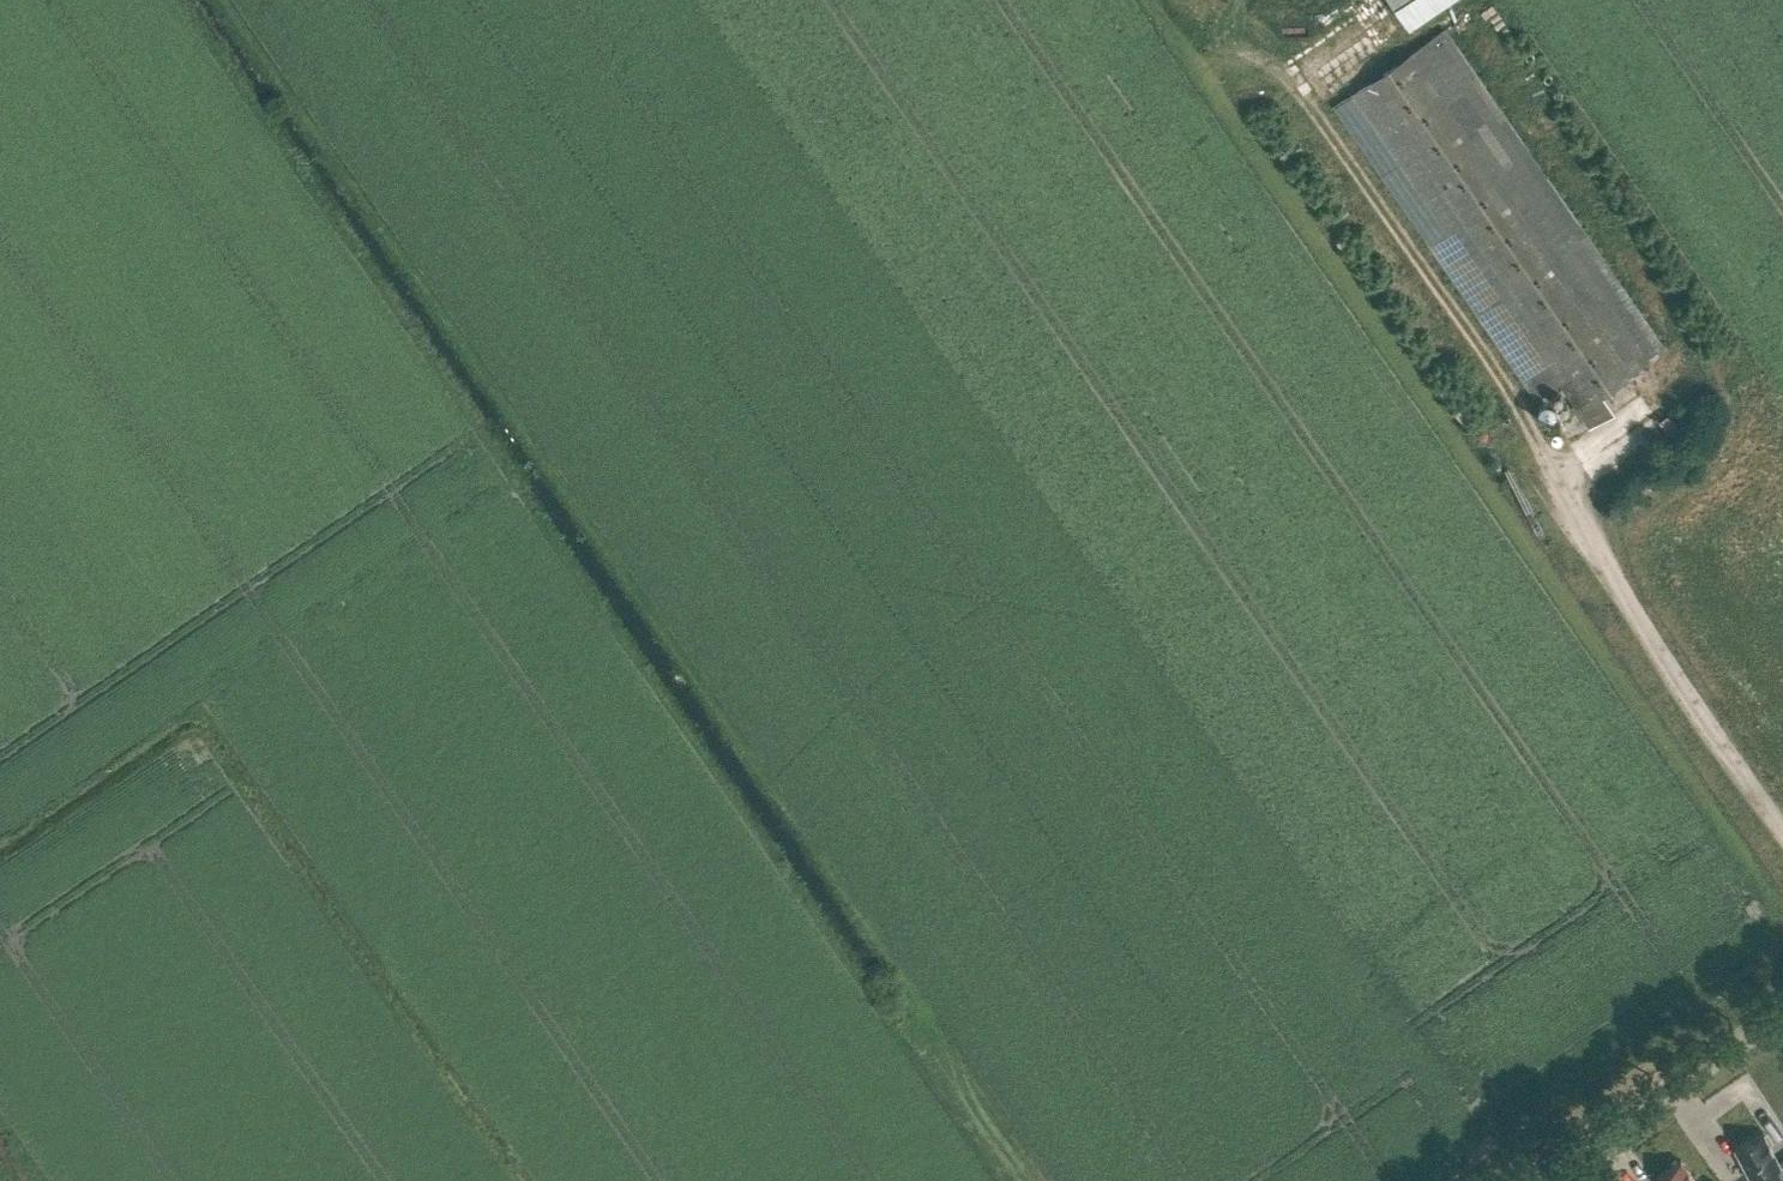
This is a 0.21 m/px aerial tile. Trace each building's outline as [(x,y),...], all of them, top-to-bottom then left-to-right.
[(1408,27),(1449,0),(1390,0),(1408,27)] [(1441,29),(1337,104),(1538,396),(1559,381),(1574,403),(1567,408),(1571,413),(1578,408),(1589,425),(1614,408),(1603,391),(1663,350),(1441,29)] [(1782,1162),(1779,1164),(1763,1132),(1735,1146),(1752,1180),(1769,1171),(1775,1180),(1782,1180),(1782,1162)] [(1681,1159),(1655,1177),(1658,1180),(1696,1180),(1681,1159)]
